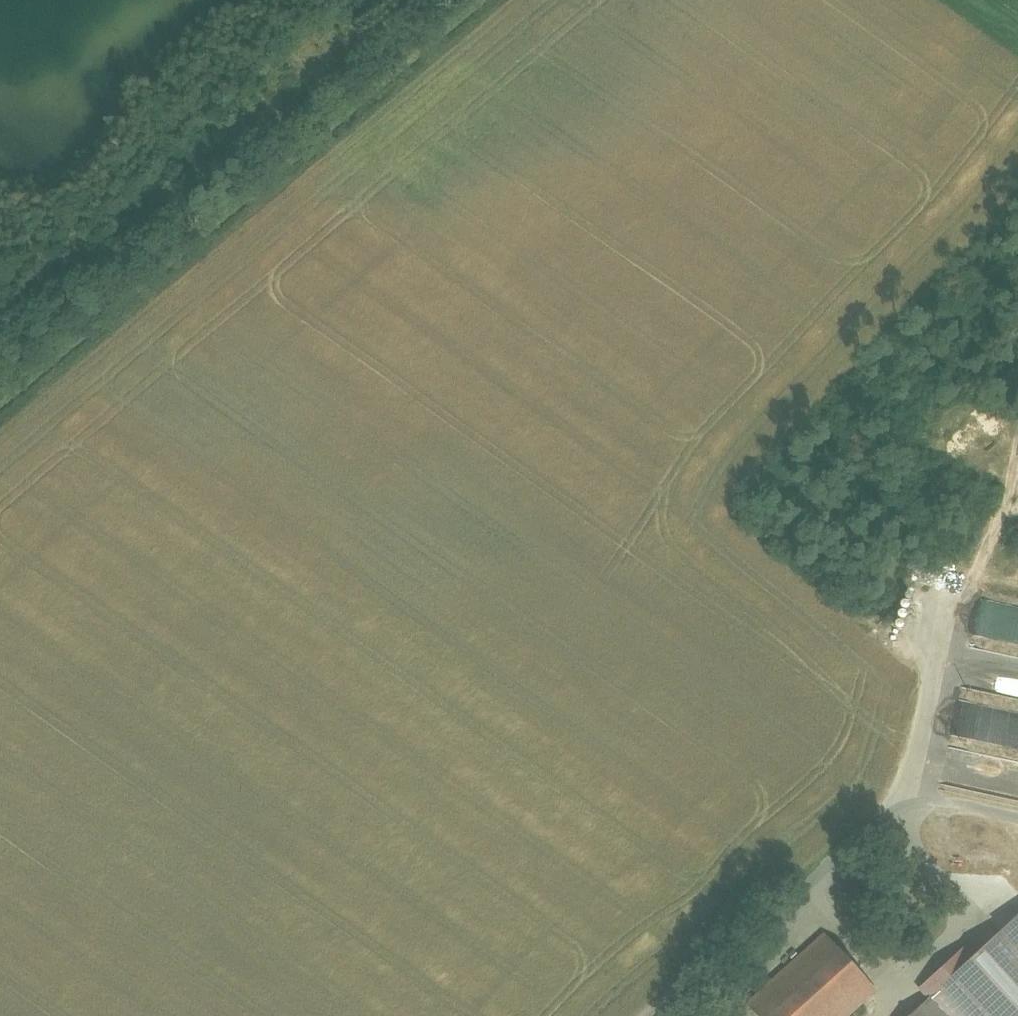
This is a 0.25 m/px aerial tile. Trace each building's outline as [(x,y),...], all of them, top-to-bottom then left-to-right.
[(930,1003),(942,1015),(1017,1015),(1017,944),(1008,933),(977,961),(967,949),(920,991),(930,1003)] [(760,1015),(851,1015),(876,994),(824,937),(750,1005),(760,1015)] [(930,1003),(916,1015),(942,1015),(930,1003)]
